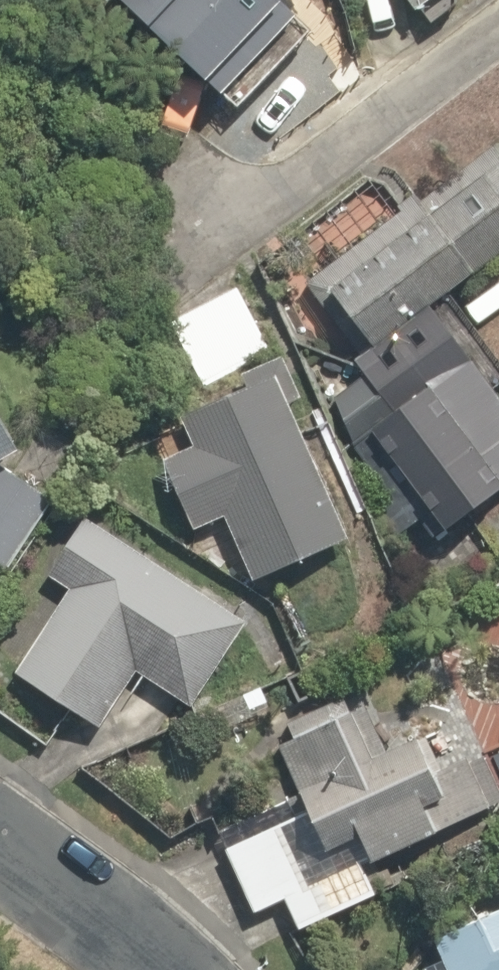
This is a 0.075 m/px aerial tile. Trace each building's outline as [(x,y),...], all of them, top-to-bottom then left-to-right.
[(137,10),(240,101),(311,20),(288,0),(146,0),(137,10)] [(435,34),(484,0),(412,0),(435,34)] [(462,564),(498,538),(498,336),(471,296),(498,276),(498,155),(403,222),(377,184),(321,223),(347,261),(308,288),(332,323),(353,309),(383,353),(364,366),(378,386),(351,405),(462,564)] [(50,453),(0,360),(0,480),(50,453)] [(307,392),(205,430),(216,459),(178,473),(205,543),(242,529),(267,594),(369,556),(307,392)] [(15,482),(0,500),(0,570),(1,571),(51,511),(15,482)] [(76,595),(19,678),(103,735),(144,675),(219,726),(275,645),(72,507),(33,565),(76,595)] [(498,844),(498,703),(487,708),(471,667),(280,742),(311,821),(335,811),(348,844),(376,833),(396,885),(498,844)] [(326,870),(302,814),(226,847),(257,919),(292,904),(306,936),(390,900),(369,851),(326,870)] [(457,969),(498,969),(498,955),(457,969)]
